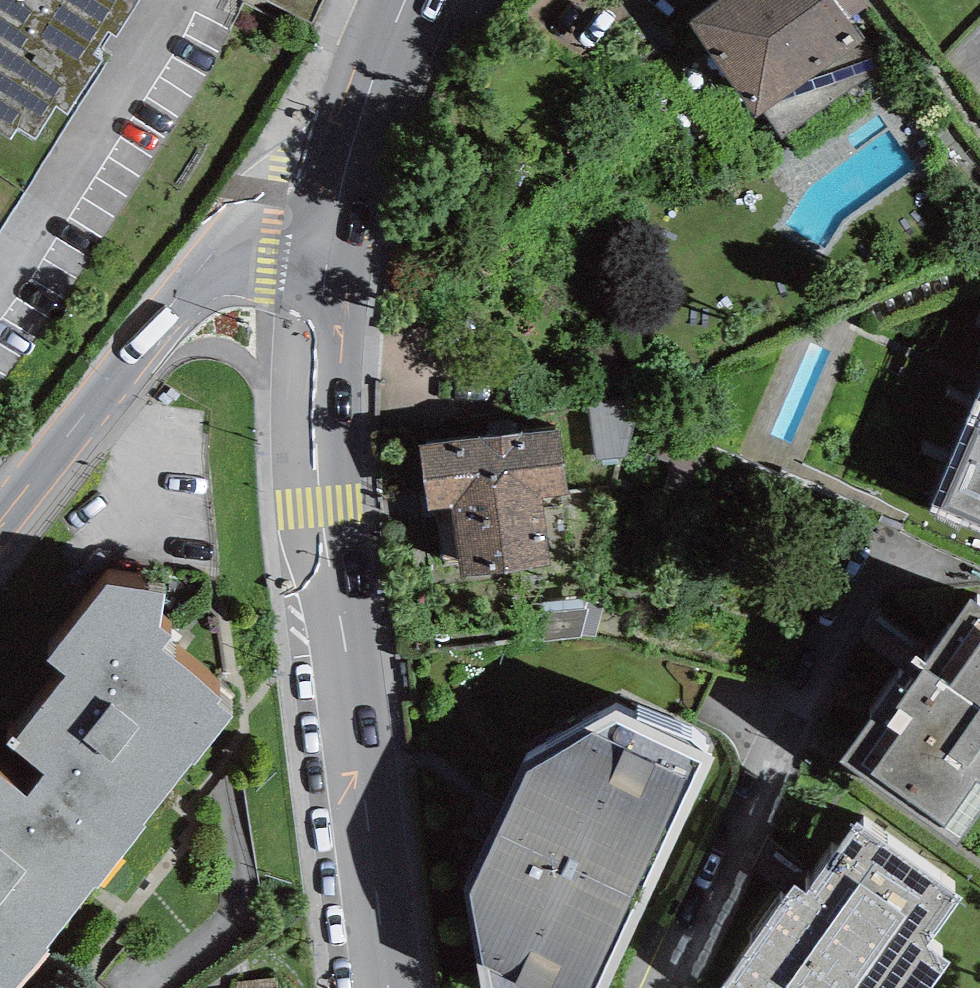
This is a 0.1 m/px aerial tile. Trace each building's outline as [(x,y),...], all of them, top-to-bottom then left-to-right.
[(41,147),(135,0),(0,0),(0,120),(41,147)] [(835,0),(717,0),(688,20),(756,117),(764,112),(782,137),(882,68),(848,19),(835,0)] [(866,0),(835,0),(848,19),(870,5),(866,0)] [(930,506),(979,528),(979,391),(930,506)] [(642,394),(587,401),(594,460),(628,456),(642,394)] [(562,429),(421,446),(429,510),(453,507),(461,575),(551,564),(542,495),(570,492),(562,429)] [(166,594),(110,586),(48,662),(66,677),(10,747),(45,775),(38,784),(125,854),(239,713),(161,650),(172,637),(161,627),(166,594)] [(539,602),(544,642),(580,638),(581,635),(589,599),(539,602)] [(606,602),(589,599),(581,635),(596,638),(606,602)] [(969,599),(925,661),(915,654),(839,761),(957,844),(979,812),(979,606),(969,599)] [(522,760),(464,890),(480,987),(607,987),(715,757),(615,711),(522,760)] [(38,784),(26,798),(0,777),(0,987),(16,987),(125,854),(38,784)] [(859,822),(806,895),(794,886),(720,987),(933,987),(952,961),(931,946),(965,899),(859,822)]
